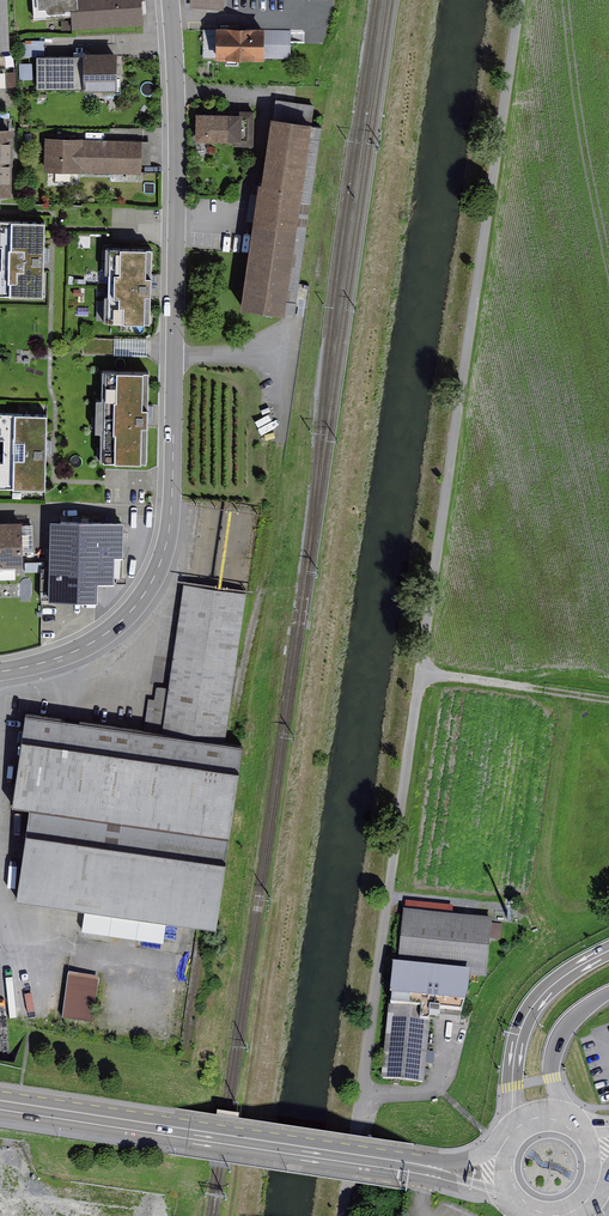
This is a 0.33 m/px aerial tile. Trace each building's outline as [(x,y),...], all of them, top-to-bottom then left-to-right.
[(13,48),(10,0),(0,0),(0,49),(13,48)] [(144,23),(144,20),(143,0),(32,0),(33,21),(70,19),(71,27),(144,23)] [(225,0),(191,0),(190,6),(224,9),(225,0)] [(291,60),(291,30),(215,31),(216,61),(291,60)] [(115,54),(38,58),(39,91),(117,87),(115,54)] [(256,116),(198,115),(197,145),(255,146),(256,116)] [(311,127),(270,121),(243,311),(284,316),(311,127)] [(0,131),(0,197),(12,197),(11,131),(0,131)] [(141,140),(48,139),(48,170),(141,171),(141,140)] [(42,296),(46,225),(0,222),(0,294),(42,296)] [(151,249),(109,250),(109,322),(151,321),(151,249)] [(119,339),(90,339),(90,353),(119,353),(119,347),(119,339)] [(150,371),(105,371),(105,460),(150,460),(150,371)] [(45,489),(49,416),(4,414),(0,487),(45,489)] [(0,524),(0,567),(24,565),(21,523),(0,524)] [(97,603),(97,585),(114,585),(114,558),(123,558),(123,523),(97,523),(57,523),(57,603),(97,603)] [(183,583),(160,732),(56,715),(25,711),(11,804),(31,807),(17,897),(82,907),(78,928),(159,941),(163,919),(203,925),(215,926),(243,742),(229,740),(221,739),(243,592),(183,583)] [(492,916),(404,910),(401,964),(392,963),(383,1079),(426,1082),(431,1013),(466,1016),(469,975),(488,976),(492,916)] [(106,978),(76,974),(70,1017),(100,1021),(106,978)] [(174,1194),(97,1184),(93,1215),(171,1215),(174,1194)]
